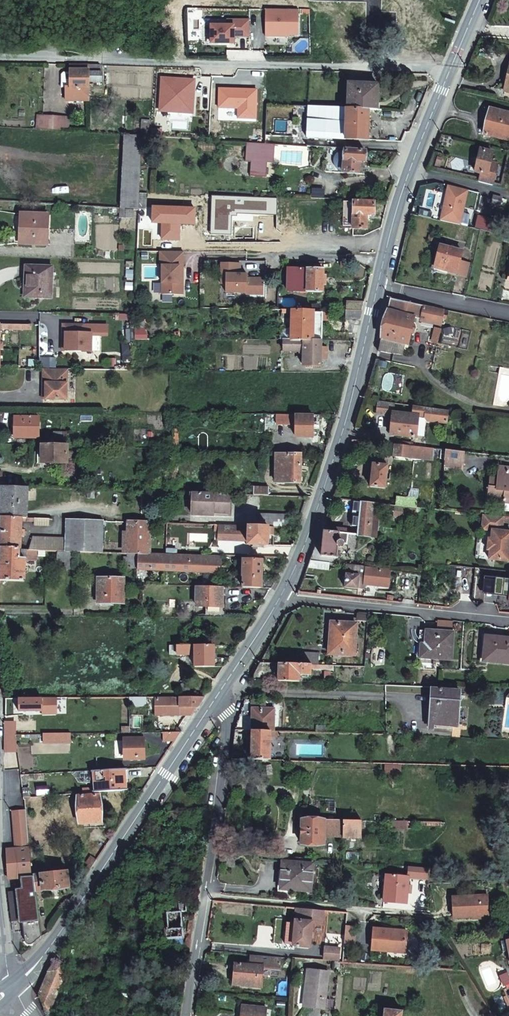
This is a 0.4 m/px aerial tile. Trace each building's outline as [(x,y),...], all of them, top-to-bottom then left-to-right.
[(300,9),(265,9),(265,37),(300,37),(300,9)] [(227,19),(227,25),(210,25),(210,44),(235,43),(235,36),(250,36),(250,19),(227,19)] [(70,66),(70,73),(64,73),(62,76),(62,88),(66,89),(65,102),(90,102),(90,97),(90,87),(90,83),(91,66),(70,66)] [(100,66),(91,66),(90,83),(102,82),(101,73),(100,73),(100,66)] [(195,79),(161,78),(159,111),(194,113),(195,79)] [(379,84),(350,83),(349,108),(346,108),(346,138),(369,139),(370,109),(378,109),(379,84)] [(257,89),(218,88),(218,109),(237,109),(237,118),(256,118),(257,89)] [(343,171),(344,149),(346,138),(346,108),(346,107),(312,106),(311,127),(306,127),(305,146),(319,147),(326,147),(325,171),(343,171)] [(490,109),(484,134),(508,140),(508,113),(490,109)] [(37,129),(60,130),(61,117),(37,116),(37,129)] [(450,146),(453,136),(440,133),(436,143),(450,146)] [(142,135),(125,134),(121,207),(139,208),(139,193),(142,135)] [(247,142),(245,159),(251,160),(250,175),(265,176),(267,161),(272,161),(275,144),(247,142)] [(475,171),(481,173),(479,181),(493,184),(498,164),(491,161),(493,152),(481,148),(475,171)] [(365,151),(344,149),(343,171),(364,173),(365,151)] [(468,190),(447,186),(440,219),(461,224),(468,190)] [(147,208),(148,193),(139,193),(139,208),(147,208)] [(276,199),(212,196),(211,234),(232,235),(233,217),(237,217),(237,212),(275,213),(276,199)] [(500,205),(502,197),(494,196),(493,203),(500,205)] [(374,213),(374,202),(353,202),(353,228),(366,228),(366,213),(374,213)] [(195,207),(152,206),(152,224),(161,224),(161,239),(180,239),(180,226),(195,226),(195,207)] [(26,226),(26,245),(49,246),(49,215),(22,214),(22,226),(26,226)] [(79,218),(79,238),(88,238),(89,218),(79,218)] [(461,251),(438,246),(433,271),(445,274),(446,270),(456,273),(461,251)] [(184,252),(160,252),(161,295),(185,295),(184,252)] [(263,294),(263,278),(248,277),(248,273),(241,273),(241,264),(221,263),(221,272),(227,272),(226,293),(263,294)] [(52,298),(54,267),(27,267),(26,298),(52,298)] [(324,269),(287,267),(287,290),(323,291),(324,269)] [(413,317),(440,322),(443,308),(389,298),(381,336),(405,341),(408,341),(413,317)] [(364,302),(347,302),(347,310),(362,310),(364,302)] [(314,309),(281,309),(281,339),(285,339),(322,339),(322,312),(314,312),(314,309)] [(360,317),(362,310),(347,310),(346,318),(360,317)] [(85,333),(85,325),(63,325),(63,333),(66,333),(65,351),(92,351),(92,333),(85,333)] [(379,348),(403,353),(405,341),(381,336),(379,348)] [(285,350),(301,350),(304,350),(304,365),(322,365),(322,339),(285,339),(285,350)] [(68,399),(69,369),(44,369),(44,380),(47,380),(47,399),(68,399)] [(379,399),(377,412),(392,415),(392,411),(395,411),(395,402),(379,399)] [(414,413),(418,414),(425,414),(426,406),(414,404),(414,413)] [(426,406),(425,414),(431,423),(446,424),(448,409),(426,406)] [(414,413),(395,411),(392,411),(392,415),(390,432),(415,435),(418,414),(414,413)] [(266,422),(297,422),(296,412),(266,412),(266,422)] [(296,412),(297,422),(297,435),(314,435),(314,413),(296,412)] [(39,436),(39,417),(15,416),(16,436),(39,436)] [(393,454),(415,456),(432,458),(434,447),(394,442),(393,454)] [(68,460),(68,457),(67,450),(68,443),(62,443),(54,443),(42,443),(42,460),(68,460)] [(445,448),(443,465),(461,466),(462,450),(445,448)] [(302,453),(277,452),(278,481),(302,480),(302,453)] [(387,463),(372,462),(370,485),(385,486),(387,463)] [(344,464),(341,473),(357,476),(359,467),(344,464)] [(489,487),(488,499),(503,501),(503,502),(508,503),(508,468),(499,467),(497,487),(489,487)] [(22,516),(26,516),(27,486),(3,485),(2,485),(1,516),(22,516)] [(271,486),(255,486),(255,493),(270,494),(271,486)] [(230,493),(194,491),(193,513),(200,513),(201,511),(229,511),(230,493)] [(396,495),(396,499),(396,504),(410,505),(411,496),(396,495)] [(357,534),(370,535),(373,501),(353,499),(351,523),(358,524),(357,534)] [(373,501),(370,535),(378,535),(381,502),(373,501)] [(268,524),(290,525),(290,513),(244,511),(244,523),(249,523),(268,524)] [(481,527),(492,529),(491,538),(487,537),(485,548),(490,548),(489,557),(508,559),(508,558),(508,547),(507,546),(508,542),(508,529),(502,529),(502,515),(483,513),(481,527)] [(22,516),(1,516),(0,548),(20,548),(22,548),(22,535),(26,535),(26,529),(22,528),(22,516)] [(75,550),(102,551),(103,519),(66,518),(66,536),(66,550),(75,550)] [(136,520),(128,519),(127,552),(139,552),(148,552),(148,520),(136,520)] [(224,522),(224,531),(249,532),(249,523),(244,523),(224,522)] [(268,524),(249,523),(249,532),(249,543),(268,544),(268,524)] [(479,556),(489,557),(490,548),(485,548),(487,537),(491,538),(492,529),(481,527),(479,556)] [(322,529),(310,558),(320,559),(321,554),(336,556),(337,546),(339,547),(340,547),(341,546),(342,545),(343,544),(344,531),(322,529)] [(66,536),(34,535),(30,549),(37,549),(66,550),(66,536)] [(25,558),(20,558),(20,548),(0,548),(0,565),(0,580),(25,580),(25,558)] [(20,548),(20,558),(25,558),(37,558),(37,549),(30,549),(22,548),(20,548)] [(148,552),(139,552),(138,569),(191,570),(191,554),(166,553),(149,552),(148,552)] [(191,554),(191,570),(220,571),(221,555),(191,554)] [(307,565),(328,567),(329,560),(320,559),(310,558),(307,565)] [(244,576),(244,586),(273,587),(277,578),(263,578),(263,559),(244,559),(244,571),(244,576)] [(357,587),(363,587),(364,583),(387,585),(389,567),(353,563),(346,562),(344,585),(357,587)] [(124,603),(124,578),(100,578),(100,603),(124,603)] [(196,605),(222,606),(222,585),(196,585),(196,605)] [(508,613),(508,597),(502,596),(500,612),(508,613)] [(353,652),(356,622),(332,620),(330,651),(353,652)] [(425,643),(421,642),(421,656),(451,658),(452,632),(426,630),(425,643)] [(490,645),(488,661),(508,663),(508,638),(487,636),(486,644),(490,645)] [(168,643),(168,651),(178,652),(179,643),(168,643)] [(215,643),(179,643),(178,652),(178,653),(196,653),(196,666),(216,665),(215,643)] [(311,663),(279,661),(277,679),(300,680),(300,672),(311,673),(311,663)] [(182,694),(191,694),(190,682),(182,682),(182,694)] [(459,689),(433,688),(433,705),(458,706),(459,689)] [(143,694),(130,695),(130,705),(143,705),(143,694)] [(175,712),(174,694),(158,694),(158,712),(175,712)] [(174,694),(175,712),(194,712),(206,694),(191,694),(182,694),(174,694)] [(50,701),(56,701),(56,695),(43,695),(43,697),(19,697),(19,710),(42,710),(50,710),(50,701)] [(42,710),(42,712),(57,712),(56,701),(50,701),(50,710),(42,710)] [(458,706),(433,705),(432,724),(458,725),(458,706)] [(243,706),(236,728),(252,729),(271,730),(274,730),(275,707),(243,706)] [(251,758),(271,759),(271,730),(252,729),(251,758)] [(176,739),(182,731),(164,731),(164,740),(176,739)] [(44,741),(73,740),(72,732),(44,732),(44,741)] [(5,733),(5,749),(18,749),(16,733),(5,733)] [(125,739),(125,756),(141,756),(141,739),(125,739)] [(96,790),(127,788),(125,766),(94,768),(96,790)] [(101,819),(100,793),(78,794),(80,821),(101,819)] [(12,812),(17,847),(30,845),(26,810),(12,812)] [(361,837),(361,820),(302,818),(301,828),(300,828),(300,834),(301,834),(301,844),(323,844),(323,834),(343,835),(342,837),(361,837)] [(34,871),(32,859),(30,845),(17,847),(7,847),(8,877),(21,876),(22,888),(16,889),(20,923),(23,922),(24,938),(25,940),(26,941),(27,942),(29,943),(31,943),(34,942),(35,942),(42,935),(36,889),(34,871)] [(88,860),(90,862),(88,865),(93,865),(98,857),(92,853),(88,860)] [(280,870),(278,888),(311,891),(313,864),(283,861),(282,870),(280,870)] [(36,889),(69,885),(67,868),(40,871),(34,871),(36,889)] [(409,878),(387,875),(384,902),(406,904),(409,878)] [(473,918),(489,918),(488,896),(453,897),(454,919),(473,918)] [(182,912),(187,911),(187,901),(163,902),(163,913),(166,913),(167,928),(165,928),(166,944),(183,943),(184,937),(182,912)] [(312,922),(323,923),(324,910),(296,907),(296,912),(301,913),(300,921),(295,920),(293,945),(310,946),(312,922)] [(347,926),(346,943),(355,944),(356,927),(347,926)] [(388,952),(388,949),(406,950),(407,931),(374,928),(372,950),(388,952)] [(339,960),(339,958),(340,948),(326,947),(325,959),(339,960)] [(264,970),(281,971),(283,957),(251,955),(250,966),(236,965),(234,985),(262,988),(264,970)] [(62,966),(63,961),(56,958),(49,969),(40,993),(48,1011),(64,970),(62,966)] [(308,972),(306,991),(309,991),(307,1007),(325,1009),(329,971),(318,970),(318,973),(308,972)] [(247,1007),(246,1015),(266,1015),(267,1008),(247,1007)]
